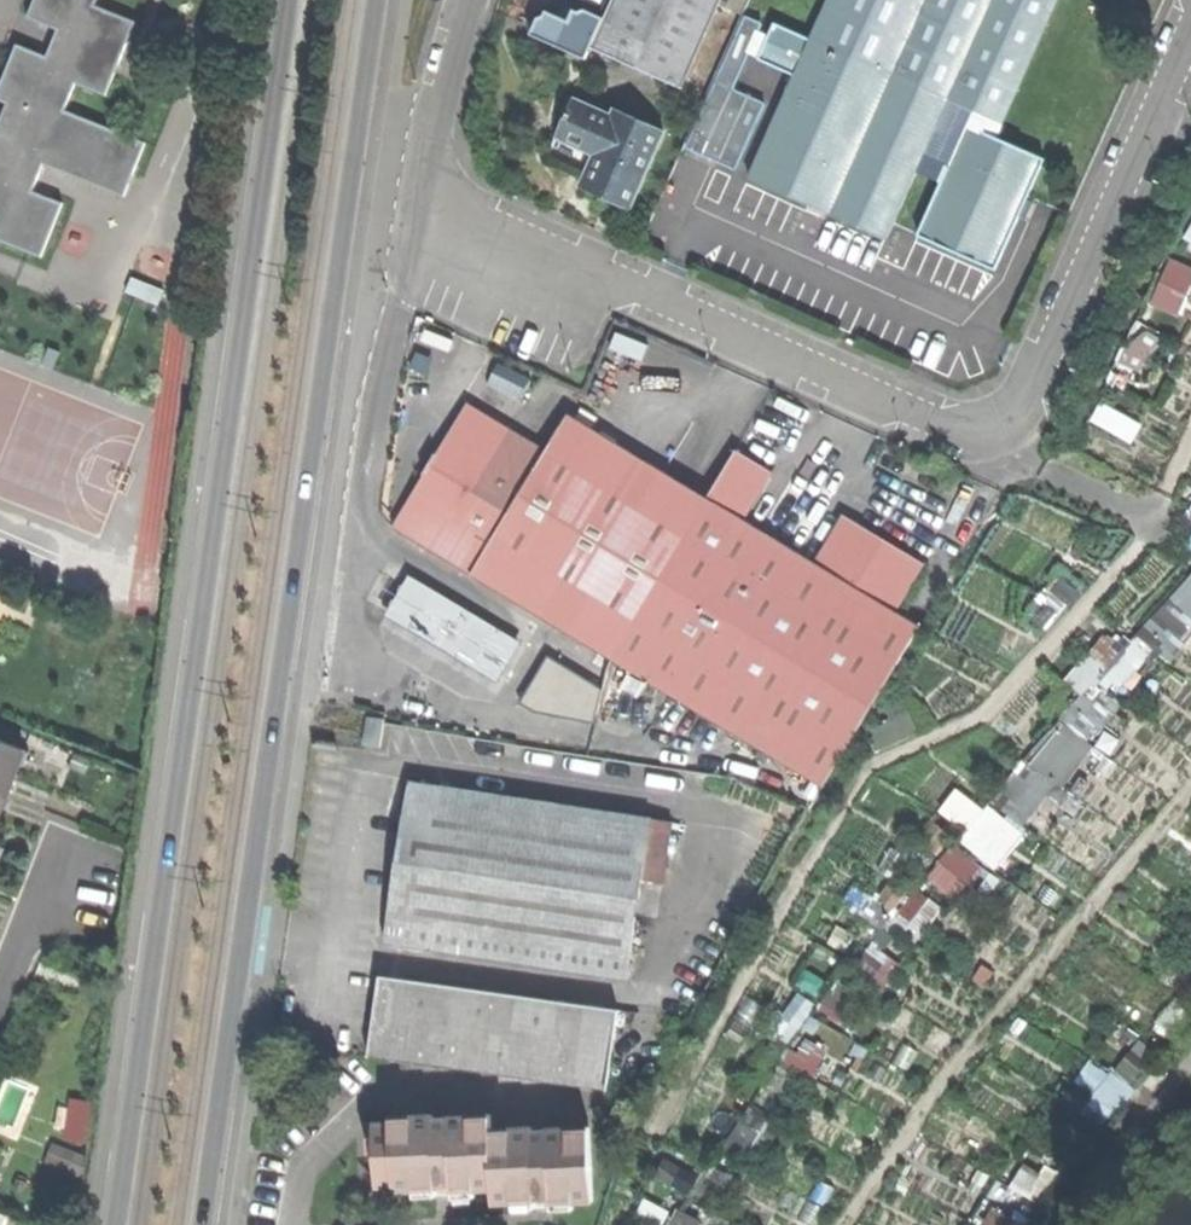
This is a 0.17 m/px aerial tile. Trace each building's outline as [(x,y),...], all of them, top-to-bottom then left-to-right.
[(96,0),(34,0),(29,14),(60,26),(48,56),(16,44),(0,86),(0,97),(28,108),(16,137),(0,130),(0,238),(42,254),(63,202),(32,190),(42,163),(124,195),(145,141),(64,109),(75,81),(106,93),(135,20),(94,4),(96,0)] [(588,43),(680,86),(716,0),(606,0),(600,13),(588,43)] [(724,10),(738,16),(745,0),(728,0),(724,10)] [(990,0),(824,0),(807,38),(770,22),(754,58),(790,74),(745,176),(883,237),(913,170),(938,181),(914,235),(992,269),(1026,192),(1041,160),(963,125),(945,165),(920,154),(944,101),(990,0)] [(944,101),(1000,126),(1055,0),(990,0),(944,101)] [(581,61),(588,43),(600,13),(579,4),(577,7),(569,4),(556,13),(544,9),(541,17),(532,20),(526,36),(581,61)] [(578,187),(627,208),(660,129),(613,109),(609,117),(569,100),(554,135),(593,151),(578,187)] [(1180,241),(1190,247),(1190,217),(1180,241)] [(1156,301),(1185,314),(1190,300),(1190,261),(1176,254),(1156,301)] [(1117,384),(1140,392),(1162,332),(1139,323),(1117,384)] [(490,395),(523,406),(534,374),(502,362),(490,395)] [(470,574),(545,446),(468,400),(392,527),(470,574)] [(1106,400),(1096,419),(1138,440),(1147,421),(1106,400)] [(612,659),(707,498),(565,414),(545,446),(470,574),(612,659)] [(735,451),(707,498),(746,522),(775,474),(735,451)] [(707,498),(612,659),(824,785),(920,626),(898,613),(815,563),(746,522),(707,498)] [(843,515),(815,563),(898,613),(925,563),(843,515)] [(441,638),(460,607),(409,578),(391,609),(441,638)] [(1190,633),(1190,578),(1138,632),(1166,659),(1190,633)] [(441,638),(456,647),(474,615),(460,607),(441,638)] [(522,643),(474,615),(456,647),(504,674),(522,643)] [(997,803),(1027,827),(1155,664),(1110,629),(1071,679),(1085,691),(997,803)] [(550,654),(519,703),(535,714),(597,724),(606,689),(550,654)] [(372,714),(368,743),(383,746),(388,716),(372,714)] [(6,794),(14,774),(23,750),(0,741),(0,792),(6,794)] [(411,780),(387,942),(631,977),(645,877),(666,880),(673,819),(411,780)] [(944,808),(972,830),(964,840),(1001,868),(1028,832),(963,784),(944,808)] [(959,899),(987,866),(958,843),(931,876),(959,899)] [(881,899),(923,935),(946,907),(920,885),(911,896),(895,883),(881,899)] [(381,976),(369,1056),(610,1090),(621,1010),(381,976)] [(1104,1120),(1164,1070),(1146,1048),(1085,1097),(1104,1120)] [(71,1136),(94,1137),(96,1097),(72,1096),(71,1136)] [(748,1106),(732,1146),(754,1155),(770,1115),(748,1106)] [(454,1190),(494,1189),(492,1130),(491,1118),(435,1120),(434,1115),(394,1117),(394,1122),(377,1122),(379,1184),(397,1183),(397,1192),(439,1191),(439,1184),(453,1183),(454,1190)] [(494,1189),(495,1201),(534,1200),(534,1195),(555,1194),(555,1202),(594,1200),(590,1126),(554,1128),(554,1132),(532,1133),(532,1128),(492,1130),(494,1189)] [(672,1224),(702,1224),(705,1216),(679,1206),(672,1224)]
